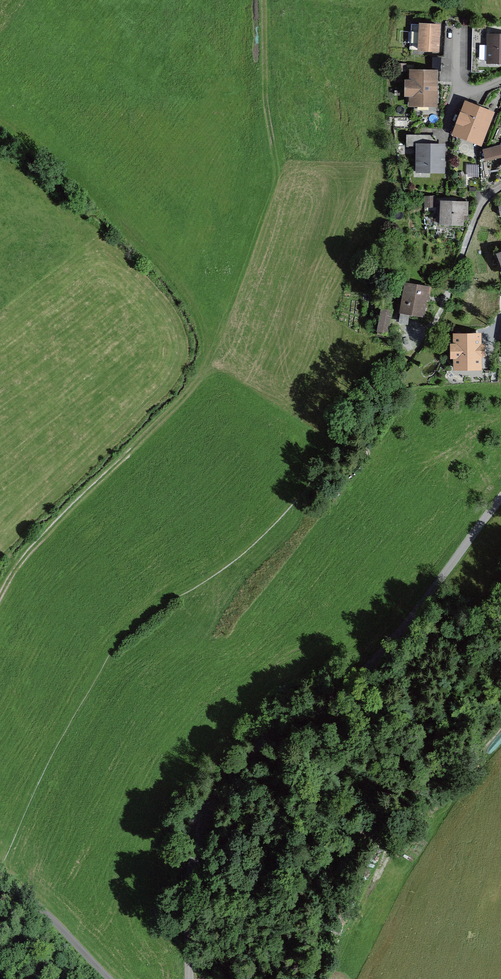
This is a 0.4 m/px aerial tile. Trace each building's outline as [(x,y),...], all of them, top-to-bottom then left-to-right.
[(437,51),(438,25),(411,24),(410,49),(437,51)] [(497,65),(500,65),(500,36),(489,36),(488,62),(495,62),(497,65)] [(434,103),(434,74),(413,74),(413,82),(408,82),(408,94),(412,94),(412,103),(434,103)] [(490,115),(464,105),(454,130),(480,141),(490,115)] [(433,146),(433,135),(407,135),(406,146),(419,146),(418,165),(428,166),(428,170),(442,170),(443,146),(433,146)] [(486,148),(490,162),(500,159),(500,144),(486,148)] [(424,198),(424,209),(437,208),(436,197),(424,198)] [(466,205),(440,204),(440,223),(461,224),(462,214),(466,215),(466,205)] [(407,325),(408,319),(421,321),(427,287),(405,283),(398,323),(407,325)] [(392,310),(382,308),(378,331),(388,333),(392,310)] [(478,335),(456,335),(456,345),(453,345),(453,356),(456,356),(456,366),(479,365),(479,355),(483,355),(483,345),(479,345),(478,335)]
